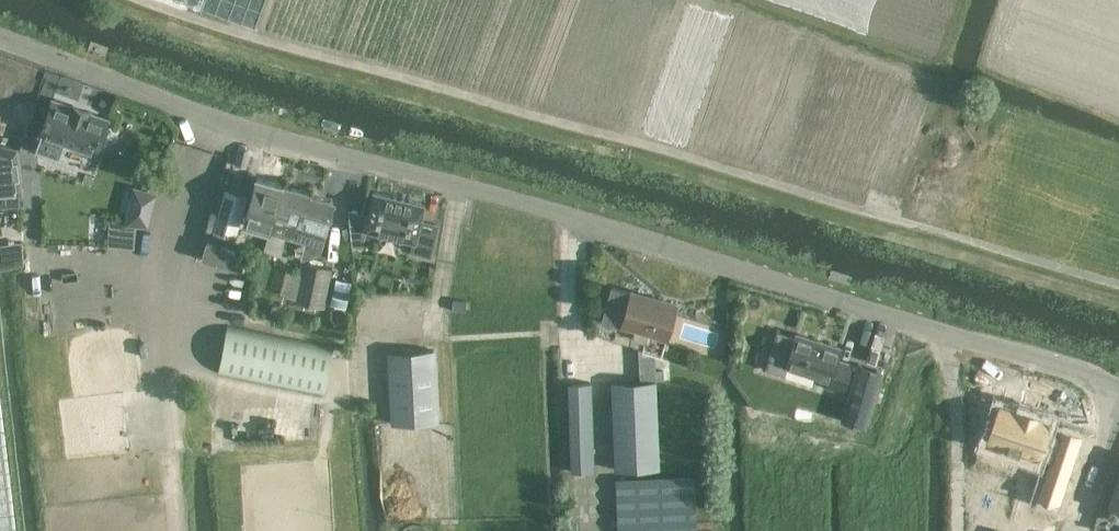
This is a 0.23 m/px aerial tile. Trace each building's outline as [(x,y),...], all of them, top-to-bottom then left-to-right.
[(20,123),(32,92),(0,80),(0,115),(20,123)] [(106,119),(53,99),(40,132),(41,132),(34,149),(58,158),(64,141),(93,152),(106,119)] [(18,201),(20,140),(0,140),(0,201),(18,201)] [(274,211),(281,184),(256,177),(249,204),(250,204),(247,212),(261,216),(264,208),(274,211)] [(151,222),(156,185),(131,182),(127,218),(151,222)] [(334,200),(308,193),(309,191),(281,184),(274,211),(269,230),(309,241),(314,224),(326,227),(334,200)] [(213,231),(235,238),(247,194),(225,188),(213,231)] [(424,204),(373,191),(364,228),(414,241),(411,249),(430,254),(438,223),(421,219),(424,204)] [(109,218),(109,242),(135,243),(136,218),(109,218)] [(1,262),(24,257),(20,240),(0,244),(0,259),(1,262)] [(333,267),(317,263),(301,260),(294,300),(323,306),(333,267)] [(335,278),(330,304),(346,307),(352,282),(335,278)] [(667,336),(676,304),(631,291),(630,292),(612,286),(602,319),(622,325),(623,323),(635,327),(632,337),(645,341),(648,330),(666,336),(667,336)] [(227,324),(218,374),(324,396),(333,346),(227,324)] [(844,392),(853,362),(838,357),(842,346),(794,331),(783,367),(826,380),(824,386),(844,392)] [(388,352),(392,423),(436,420),(433,349),(388,352)] [(640,380),(654,380),(655,380),(654,353),(638,349),(640,380)] [(881,369),(858,361),(840,416),(864,424),(881,369)] [(654,380),(640,380),(612,381),(615,469),(658,467),(654,380)] [(571,471),(594,470),(590,382),(567,383),(571,471)] [(0,402),(0,530),(16,530),(0,402)] [(1004,481),(1024,487),(1029,471),(1075,486),(1091,435),(1025,415),(1004,481)] [(617,530),(696,530),(694,474),(615,477),(617,530)] [(1061,521),(1017,506),(1022,493),(996,484),(981,530),(1058,530),(1061,521)]
